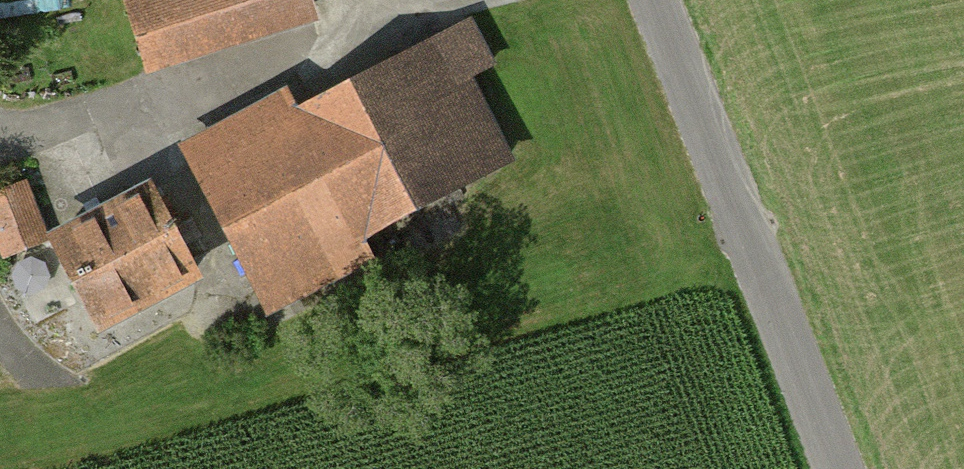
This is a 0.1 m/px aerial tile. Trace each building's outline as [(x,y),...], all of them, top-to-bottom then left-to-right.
[(146,70),(323,16),(318,0),(124,0),(146,70)] [(180,139),(267,309),(377,251),(367,233),(516,160),(477,71),(499,62),(474,14),(300,99),(290,79),(180,139)] [(51,236),(97,327),(204,273),(153,173),(46,227),(51,236)] [(1,254),(51,236),(46,227),(28,176),(0,185),(0,251),(1,254)]
